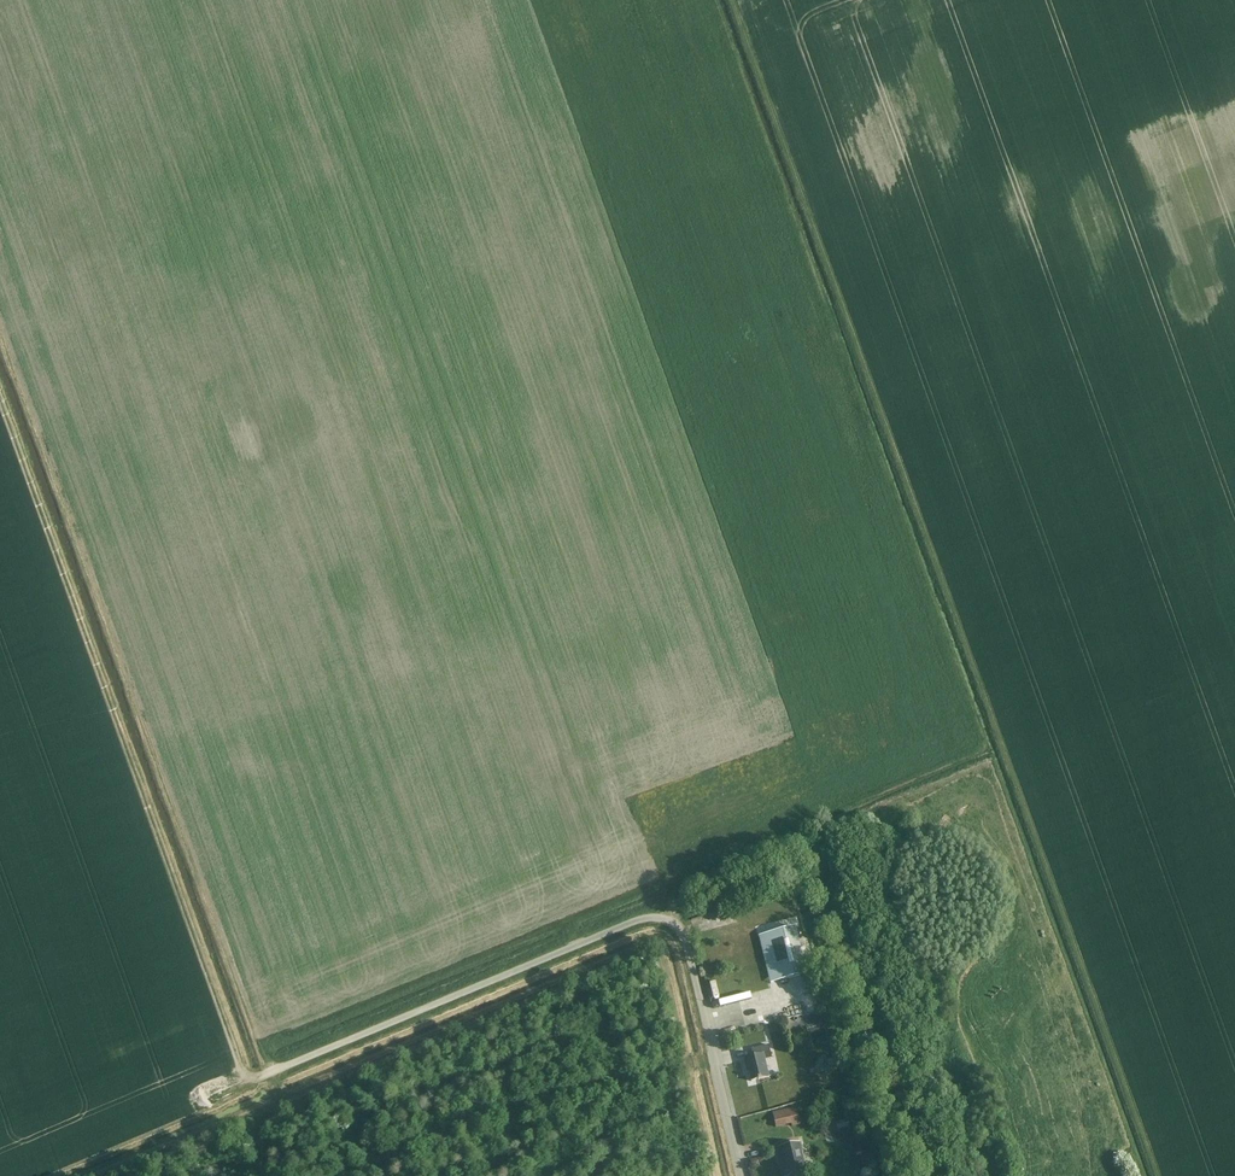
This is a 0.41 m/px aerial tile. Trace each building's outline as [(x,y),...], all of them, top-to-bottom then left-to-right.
[(795,928),(769,935),(780,981),(807,974),(795,928)] [(754,1057),(744,1059),(746,1067),(748,1067),(752,1082),(758,1080),(759,1081),(761,1080),(770,1078),(769,1077),(767,1077),(763,1061),(773,1058),(769,1045),(752,1049),(754,1057)] [(796,1107),(772,1112),(775,1122),(791,1118),(792,1124),(792,1126),(800,1124),(796,1107)] [(849,1139),(851,1149),(854,1148),(860,1147),(858,1137),(849,1139)] [(778,1147),(785,1175),(791,1175),(803,1175),(802,1173),(807,1172),(800,1142),(778,1147)]
